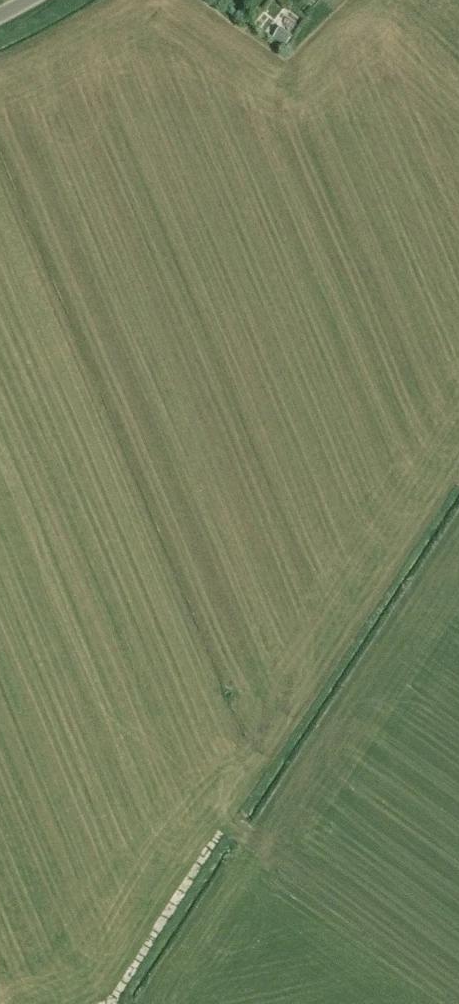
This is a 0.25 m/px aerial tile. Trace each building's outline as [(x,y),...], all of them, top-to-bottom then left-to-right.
[(280,30),(273,38),(285,47),(291,39),(280,30)]
